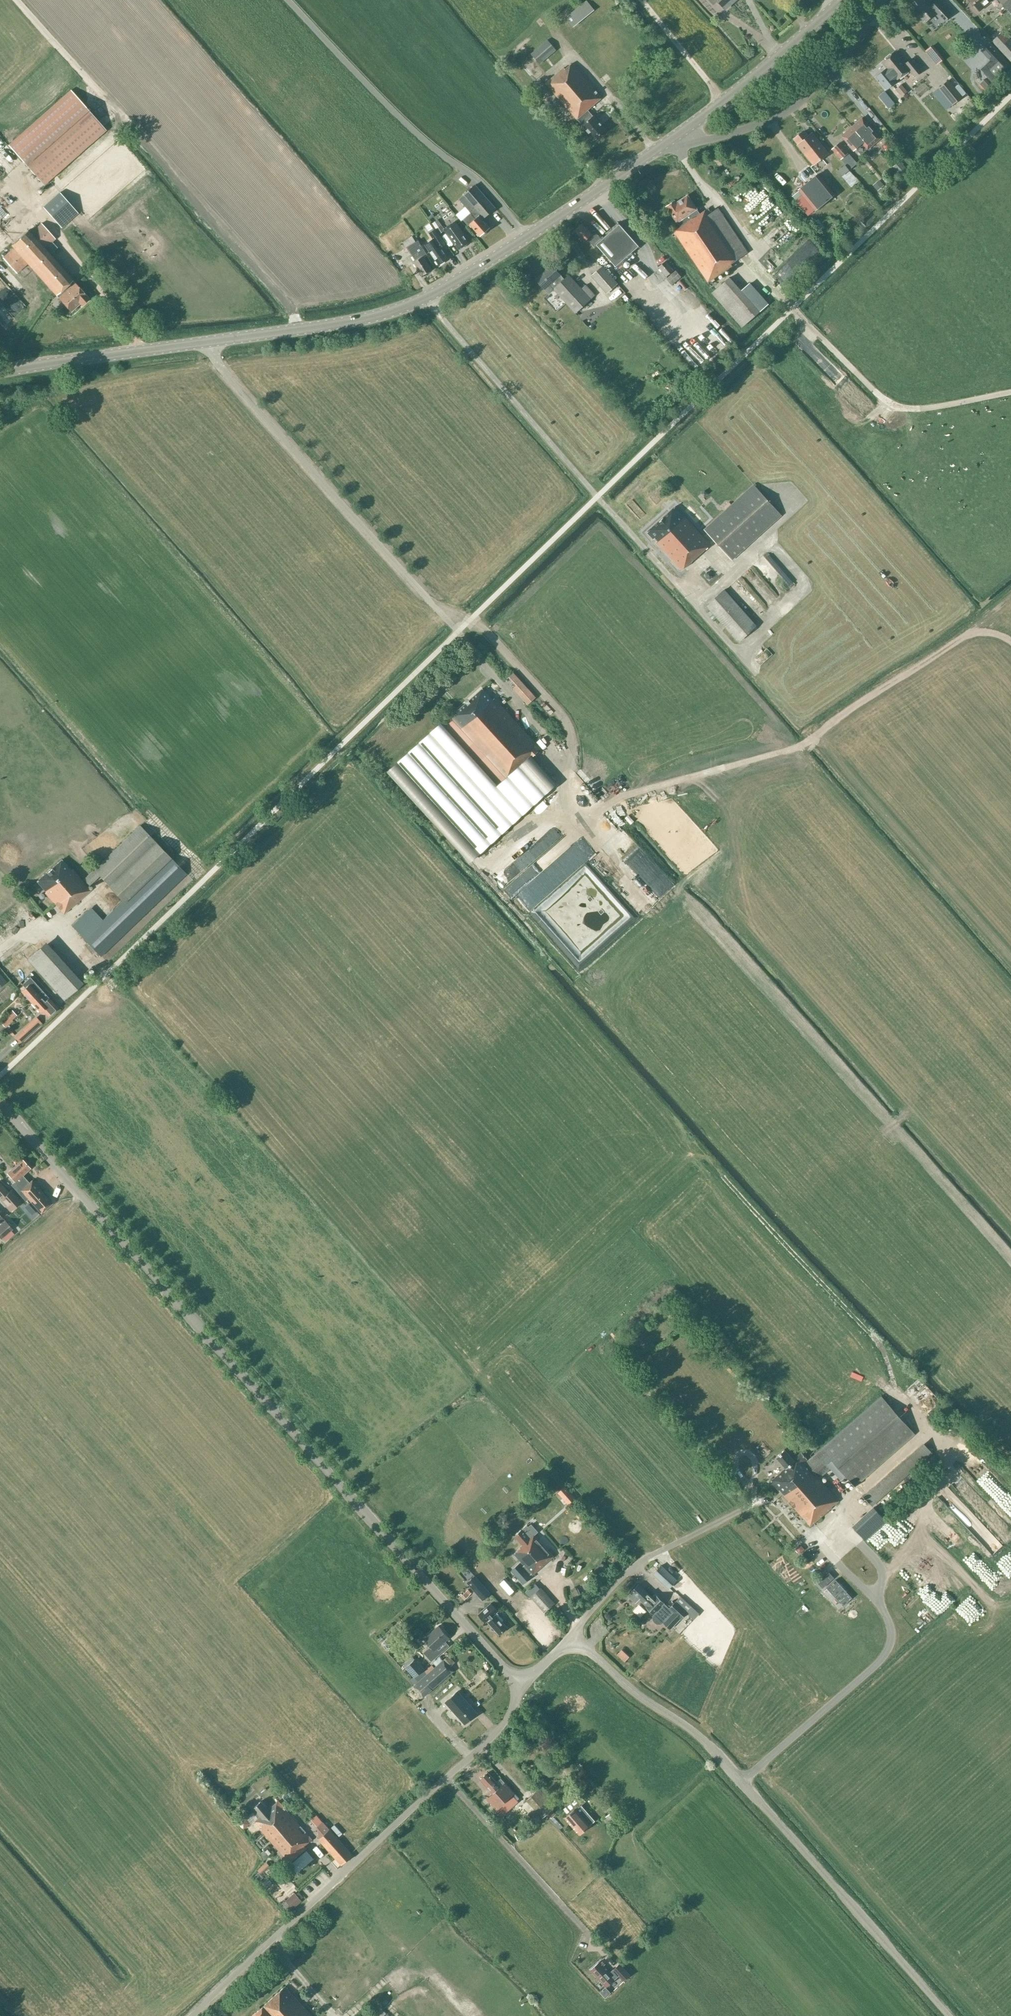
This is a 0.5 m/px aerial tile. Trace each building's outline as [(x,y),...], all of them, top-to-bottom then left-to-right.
[(725,9),(733,2),(731,0),(717,0),(725,9)] [(928,3),(925,0),(916,0),(909,6),(924,23),(934,14),(943,23),(952,14),(940,0),(935,0),(930,5),(928,3)] [(980,10),(984,6),(992,0),(971,0),(980,10)] [(999,1),(1006,9),(1010,5),(1010,0),(999,0),(999,1)] [(586,1),(566,17),(573,26),(593,10),(586,1)] [(1003,31),(992,41),(1010,62),(1010,41),(1003,31)] [(541,62),(551,54),(555,50),(547,40),(531,54),(540,64),(541,62)] [(929,47),(941,60),(948,54),(935,41),(929,47)] [(994,85),(1010,70),(1010,66),(1005,59),(990,43),(981,51),(989,60),(979,69),(994,85)] [(922,71),(911,58),(904,64),(895,52),(882,62),(887,67),(876,76),(887,89),(897,81),(897,80),(909,70),(914,77),(922,71)] [(546,83),(594,139),(606,130),(588,109),(602,97),(572,63),(566,69),(564,67),(546,83)] [(902,78),(896,84),(905,93),(912,86),(902,78)] [(952,105),(962,97),(949,80),(939,88),(952,105)] [(106,130),(71,91),(9,146),(44,185),(106,130)] [(865,141),(865,140),(870,147),(882,136),(878,132),(876,134),(862,118),(852,126),(865,141)] [(861,155),(870,147),(865,141),(852,126),(841,136),(854,150),(855,149),(861,155)] [(794,139),(815,164),(830,152),(813,132),(808,136),(803,131),(794,139)] [(841,158),(848,152),(839,142),(832,148),(841,158)] [(908,171),(900,160),(893,166),(901,177),(908,171)] [(851,187),(859,181),(849,170),(845,165),(838,171),(841,175),(841,176),(851,187)] [(815,210),(834,194),(818,174),(798,190),(815,210)] [(484,217),(495,208),(475,185),(459,199),(471,213),(463,220),(468,226),(470,224),(480,236),(490,228),(480,217),(483,215),(484,217)] [(61,228),(78,213),(59,192),(43,207),(61,228)] [(697,210),(687,195),(676,203),(674,201),(666,206),(680,227),(674,232),(708,282),(732,266),(731,264),(748,252),(718,208),(710,214),(707,210),(698,216),(695,211),(697,210)] [(859,212),(866,218),(870,213),(863,207),(859,212)] [(443,228),(438,219),(432,223),(432,224),(435,229),(439,234),(445,230),(443,228)] [(465,235),(455,220),(443,228),(445,230),(454,244),(455,244),(459,249),(469,242),(464,236),(465,235)] [(597,244),(617,268),(642,246),(621,222),(600,241),(584,222),(576,229),(586,240),(589,237),(596,245),(597,244)] [(74,282),(73,283),(71,281),(72,280),(50,255),(57,248),(52,241),(55,239),(41,223),(30,233),(28,230),(19,237),(11,245),(14,247),(2,257),(16,273),(27,263),(71,311),(80,303),(81,305),(89,298),(74,282)] [(439,234),(435,229),(428,233),(432,239),(424,244),(438,265),(449,258),(441,247),(445,244),(439,234)] [(811,236),(780,270),(791,280),(822,246),(811,236)] [(422,275),(432,269),(424,257),(428,255),(418,240),(407,247),(416,261),(414,263),(422,275)] [(639,258),(648,270),(651,267),(642,256),(639,258)] [(674,269),(666,260),(657,267),(666,277),(674,269)] [(565,278),(553,264),(537,278),(551,293),(555,289),(577,312),(596,294),(587,284),(582,289),(569,274),(565,278)] [(618,283),(602,265),(590,275),(606,293),(618,283)] [(671,285),(681,277),(676,271),(666,279),(671,285)] [(681,282),(690,288),(693,283),(684,277),(681,282)] [(742,327),(759,311),(729,277),(712,293),(742,327)] [(49,302),(42,297),(37,304),(44,310),(49,302)] [(675,393),(685,384),(681,380),(672,389),(675,393)] [(733,559),(783,514),(755,483),(705,528),(733,559)] [(703,536),(675,506),(647,532),(654,539),(656,538),(657,539),(655,541),(682,570),(709,545),(711,547),(716,542),(707,532),(703,536)] [(738,642),(756,626),(724,589),(706,605),(738,642)] [(771,644),(760,655),(765,660),(776,650),(771,644)] [(516,684),(513,687),(527,703),(536,695),(513,670),(507,675),(516,684)] [(450,718),(390,772),(470,861),(553,786),(529,759),(540,749),(494,698),(493,699),(483,688),(450,718)] [(779,742),(787,737),(784,733),(776,738),(779,742)] [(547,828),(558,821),(555,817),(545,825),(547,828)] [(599,836),(605,843),(623,830),(618,823),(599,836)] [(546,835),(538,825),(521,838),(530,848),(546,835)] [(94,869),(108,884),(153,840),(140,826),(94,869)] [(520,896),(531,910),(533,903),(579,865),(585,845),(575,841),(563,851),(565,844),(572,838),(567,833),(531,863),(533,857),(523,854),(516,859),(525,862),(522,872),(508,884),(507,886),(515,895),(520,896)] [(108,884),(123,900),(168,856),(153,840),(108,884)] [(101,956),(186,874),(169,856),(123,900),(99,922),(88,910),(72,925),(101,956)] [(63,914),(90,890),(72,869),(71,870),(62,859),(37,881),(46,892),(45,893),(63,914)] [(7,925),(12,931),(23,923),(17,916),(7,925)] [(64,999),(82,983),(45,942),(27,959),(64,999)] [(31,1002),(42,991),(30,977),(22,984),(25,988),(21,991),(31,1002)] [(15,992),(11,985),(2,990),(6,997),(15,992)] [(57,1007),(42,991),(31,1002),(40,1012),(43,1009),(49,1015),(57,1007)] [(26,1029),(30,1033),(38,1025),(35,1021),(26,1029)] [(19,1043),(28,1035),(24,1030),(15,1038),(19,1043)] [(7,1173),(15,1182),(11,1184),(25,1200),(28,1198),(41,1213),(52,1203),(32,1180),(29,1183),(22,1175),(30,1168),(22,1159),(7,1173)] [(57,1174),(47,1180),(50,1184),(59,1179),(57,1174)] [(21,1201),(15,1195),(11,1199),(6,1195),(8,1193),(0,1183),(0,1199),(1,1200),(6,1205),(7,1204),(12,1209),(21,1201)] [(1,1238),(12,1228),(0,1215),(0,1236),(1,1238)] [(902,1392),(917,1408),(932,1394),(917,1378),(902,1392)] [(881,1396),(804,1463),(818,1479),(829,1469),(840,1479),(845,1475),(854,1485),(914,1433),(881,1396)] [(872,1505),(932,1453),(923,1442),(863,1495),(872,1505)] [(838,1501),(818,1479),(804,1463),(803,1462),(807,1459),(801,1453),(793,1459),(784,1449),(776,1456),(786,1468),(777,1476),(774,1472),(768,1478),(810,1526),(838,1501)] [(563,1485),(555,1492),(566,1504),(574,1497),(563,1485)] [(885,1522),(873,1509),(852,1529),(865,1542),(885,1522)] [(519,1564),(512,1570),(524,1583),(531,1577),(530,1576),(532,1574),(533,1575),(554,1556),(526,1526),(515,1537),(522,1546),(520,1548),(521,1548),(514,1554),(524,1565),(522,1567),(519,1564)] [(846,1538),(841,1544),(847,1550),(853,1544),(846,1538)] [(677,1579),(661,1565),(652,1574),(669,1589),(677,1579)] [(490,1593),(475,1575),(467,1582),(482,1600),(490,1593)] [(851,1598),(835,1581),(827,1589),(843,1606),(851,1598)] [(680,1596),(675,1601),(669,1608),(654,1594),(652,1597),(638,1584),(632,1591),(632,1592),(628,1596),(635,1602),(639,1598),(647,1606),(646,1607),(653,1613),(654,1613),(653,1615),(653,1618),(653,1620),(655,1622),(657,1623),(659,1624),(661,1623),(663,1622),(664,1623),(670,1629),(680,1618),(681,1619),(692,1607),(680,1596)] [(540,1587),(530,1596),(545,1613),(555,1604),(540,1587)] [(1010,1604),(1010,1591),(1002,1598),(1009,1606),(1010,1604)] [(630,1610),(638,1617),(645,1609),(637,1602),(630,1610)] [(491,1603),(489,1604),(478,1614),(485,1622),(487,1620),(489,1621),(488,1622),(499,1634),(507,1627),(496,1615),(495,1615),(494,1614),(498,1611),(491,1603)] [(437,1648),(449,1638),(438,1626),(424,1638),(431,1646),(423,1652),(431,1661),(441,1653),(437,1648)] [(393,1656),(397,1651),(391,1647),(388,1652),(393,1656)] [(454,1671),(443,1659),(413,1685),(423,1697),(454,1671)] [(423,1669),(415,1660),(406,1667),(414,1676),(423,1669)] [(457,1691),(446,1701),(465,1723),(476,1713),(457,1691)] [(486,1798),(501,1814),(519,1798),(504,1782),(500,1786),(488,1772),(480,1779),(493,1793),(486,1798)] [(572,1825),(587,1812),(581,1804),(590,1797),(579,1785),(571,1791),(575,1796),(565,1805),(570,1812),(564,1817),(572,1825)] [(542,1817),(551,1809),(552,1808),(537,1790),(526,1799),(542,1817)] [(304,1846),(312,1839),(278,1801),(268,1809),(261,1801),(253,1807),(261,1816),(254,1821),(289,1862),(306,1848),(304,1846)] [(624,1821),(614,1809),(605,1816),(615,1828),(624,1821)] [(572,1825),(579,1834),(590,1824),(589,1824),(594,1820),(587,1812),(572,1825)] [(342,1865),(353,1855),(329,1829),(318,1839),(342,1865)] [(316,1854),(312,1857),(318,1864),(322,1861),(316,1854)] [(257,1870),(262,1875),(270,1866),(265,1861),(257,1870)] [(304,1897),(312,1890),(307,1884),(299,1890),(304,1897)] [(301,1901),(296,1895),(288,1902),(292,1908),(301,1901)] [(605,1911),(600,1915),(607,1922),(612,1918),(605,1911)] [(615,1978),(600,1961),(591,1969),(607,1986),(615,1978)] [(623,1980),(629,1974),(619,1964),(613,1969),(623,1980)] [(285,1988),(254,2015),(311,2015),(285,1988)]
